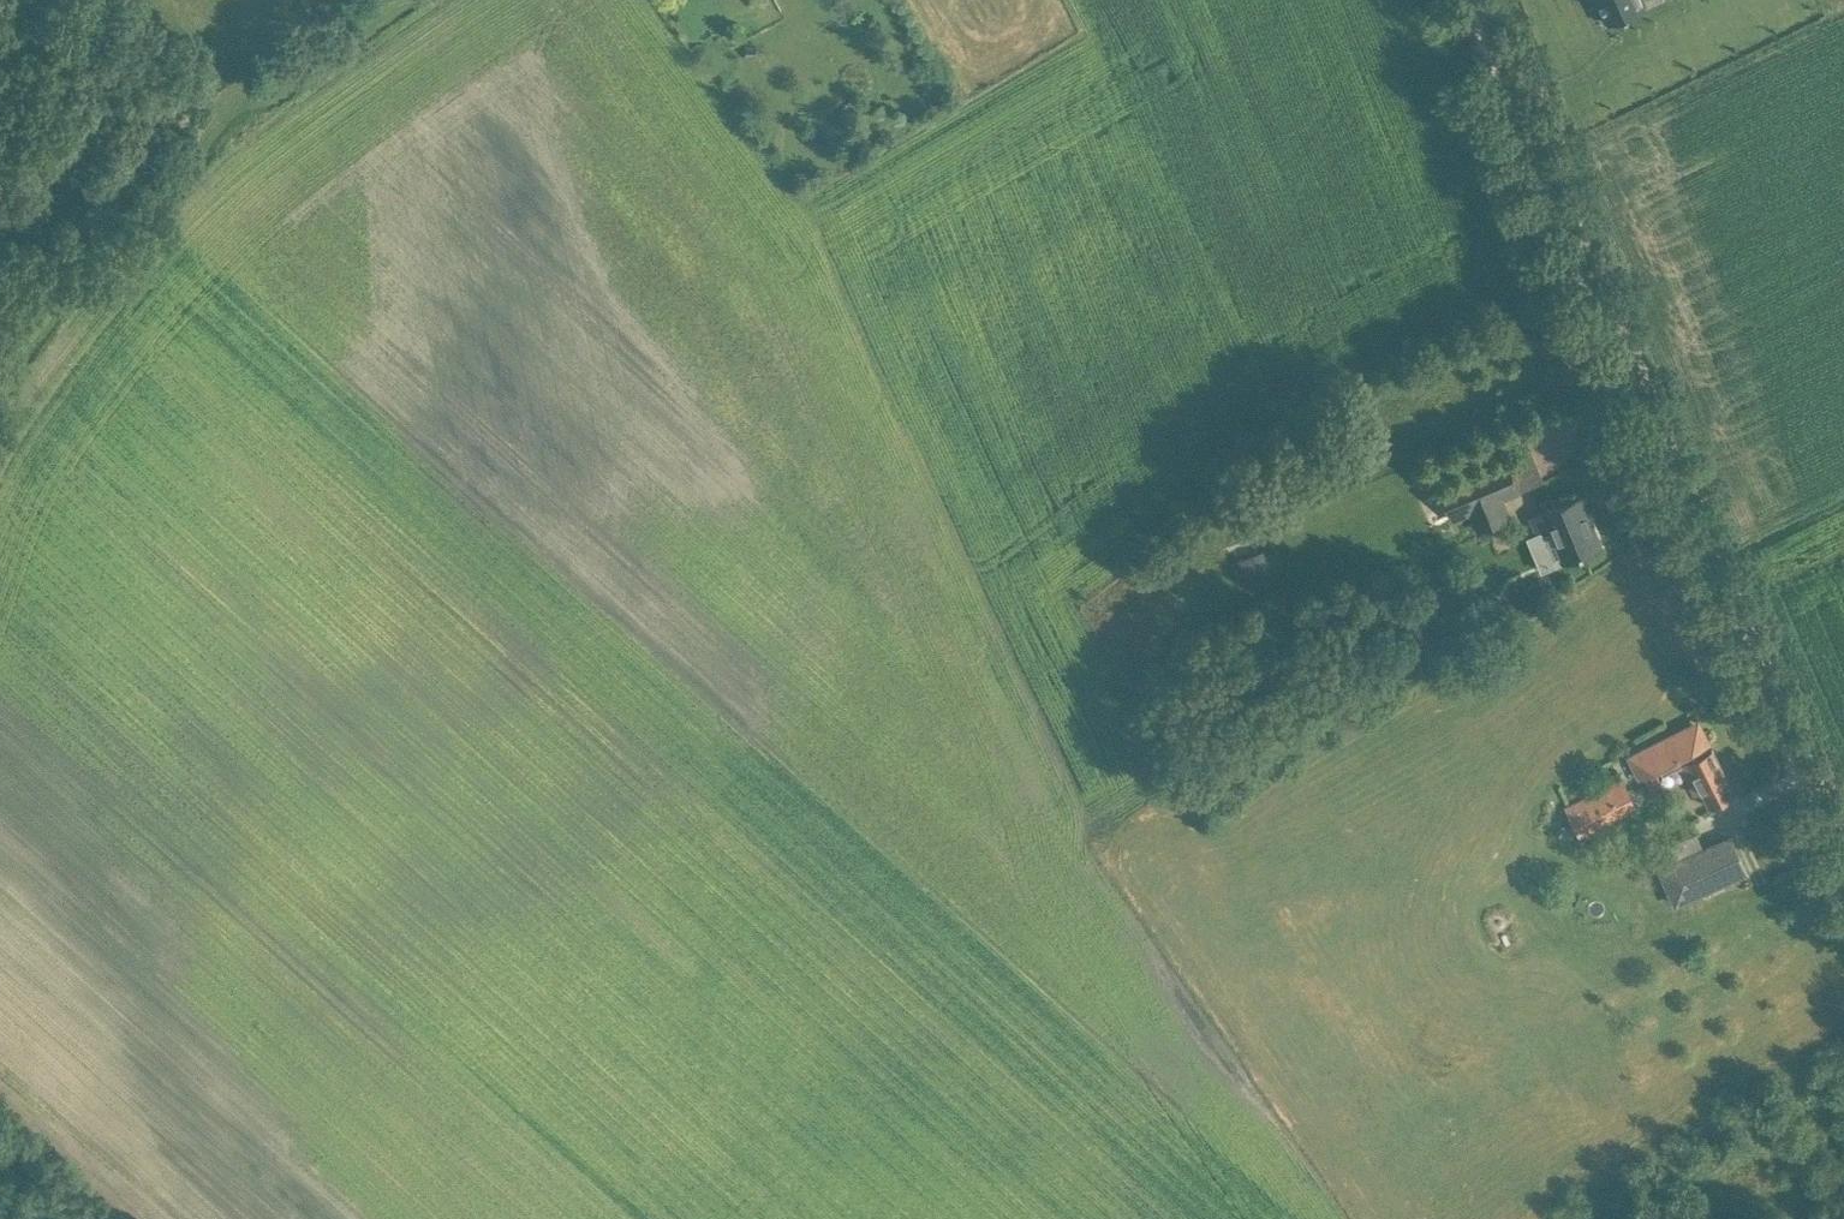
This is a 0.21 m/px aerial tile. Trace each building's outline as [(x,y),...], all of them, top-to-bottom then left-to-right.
[(1608,22),(1647,4),(1645,0),(1598,0),(1608,22)] [(1521,492),(1506,457),(1438,486),(1452,521),(1470,514),(1476,531),(1512,516),(1505,499),(1521,492)] [(1602,544),(1589,514),(1581,496),(1559,505),(1544,511),(1529,517),(1550,566),(1565,560),(1576,555),(1599,546),(1602,544)] [(1255,554),(1240,560),(1252,591),(1268,585),(1255,554)] [(1710,743),(1699,722),(1699,720),(1693,723),(1672,734),(1627,754),(1640,780),(1661,769),(1664,775),(1683,765),(1696,793),(1703,790),(1711,806),(1714,804),(1736,793),(1713,748),(1707,751),(1704,746),(1710,743)] [(1593,826),(1635,806),(1623,781),(1581,800),(1568,806),(1567,807),(1579,833),(1593,826)] [(1694,895),(1725,881),(1747,871),(1731,836),(1703,848),(1678,859),(1694,895)]
